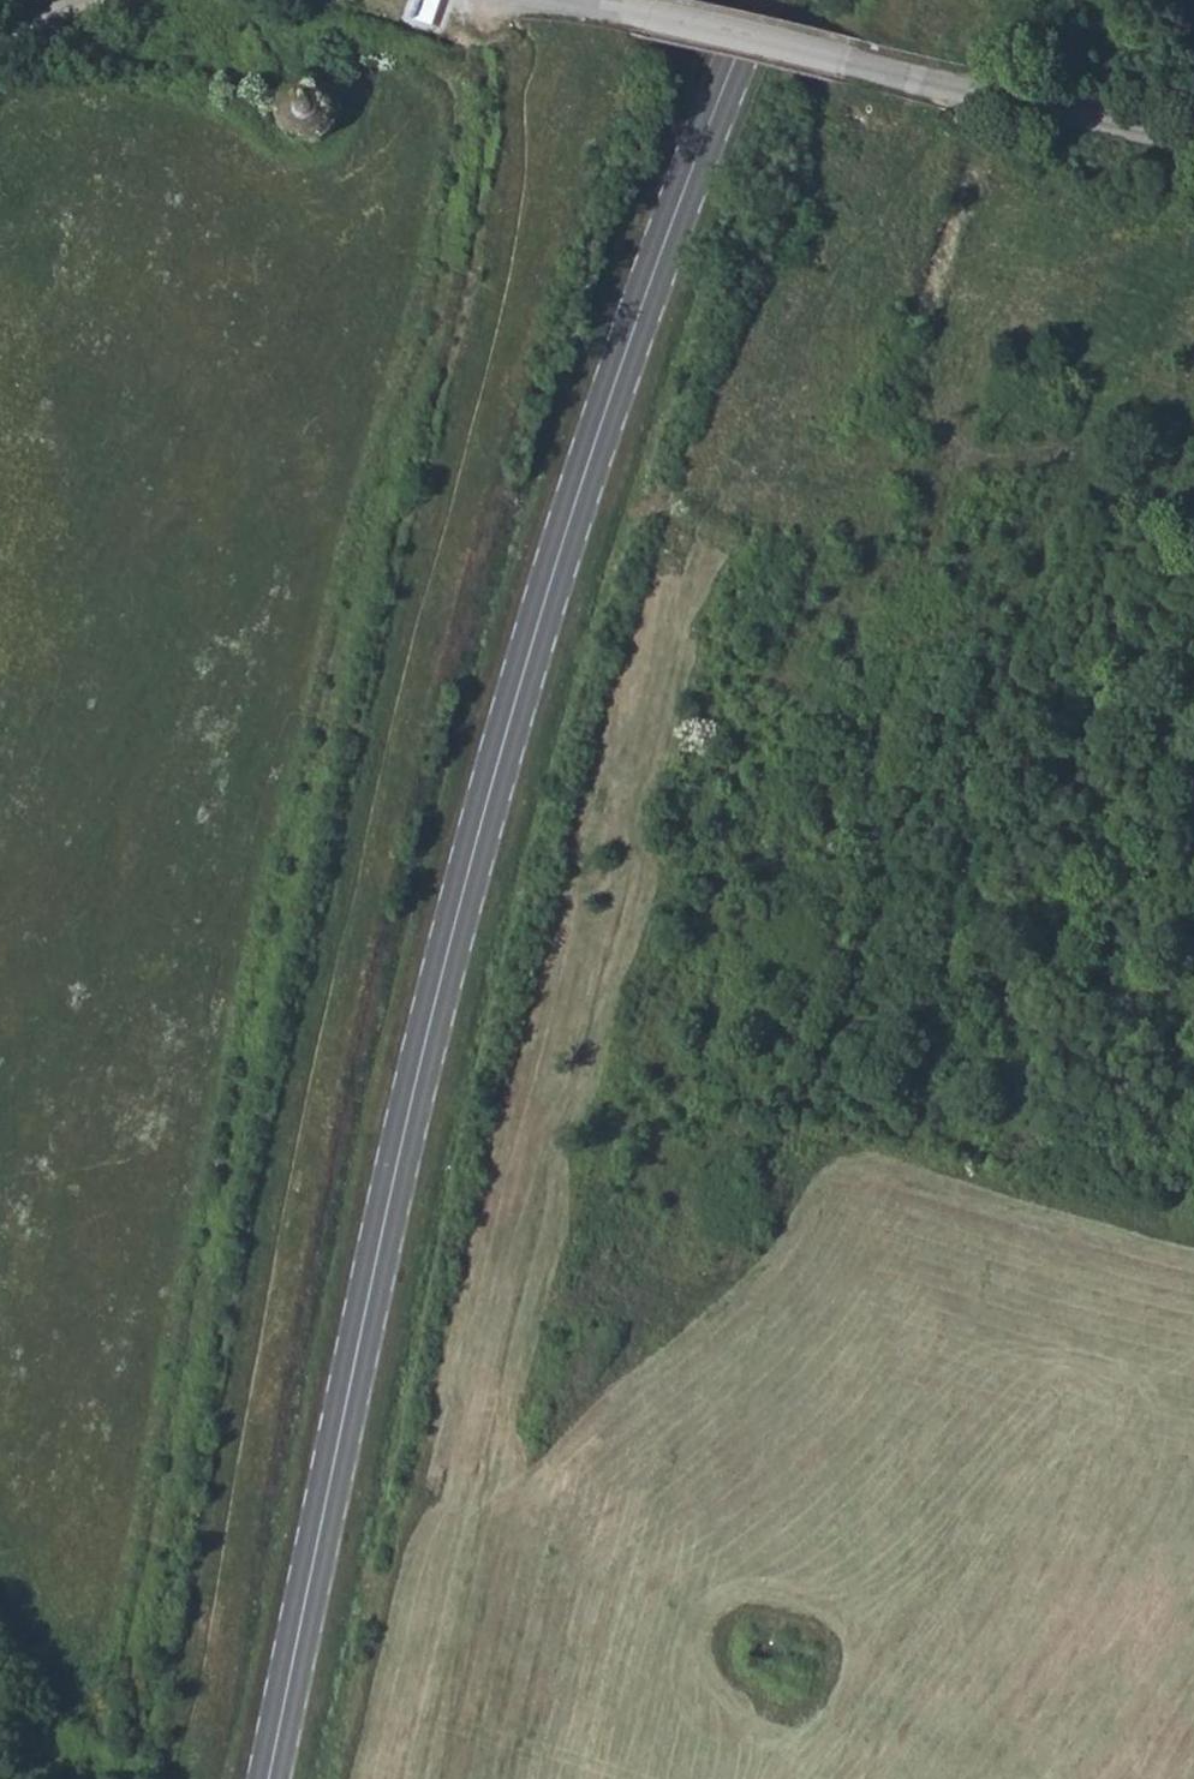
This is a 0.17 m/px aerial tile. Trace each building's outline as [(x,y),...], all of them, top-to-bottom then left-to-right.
[(297,81),(290,84),(282,90),(277,97),(274,106),(274,115),(276,124),(281,132),(289,139),(297,142),(307,144),(316,142),(325,137),(331,130),(336,121),(337,111),(335,102),(330,94),(324,87),(315,82),(306,80),(297,81)]
